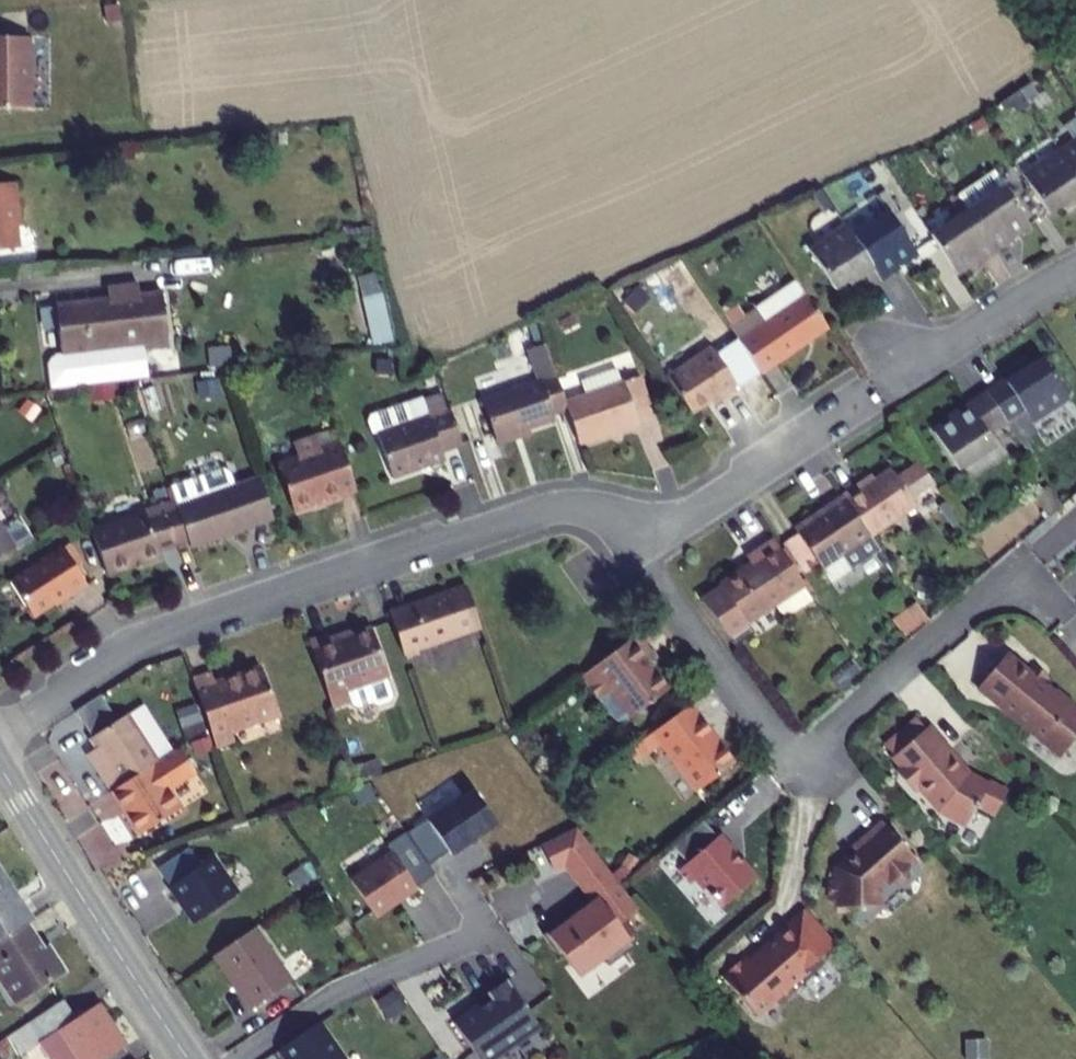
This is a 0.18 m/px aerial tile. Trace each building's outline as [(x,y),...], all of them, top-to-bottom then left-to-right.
[(34,102),(34,32),(0,32),(0,102),(34,102)] [(1063,153),(1075,172),(1075,145),(1063,153)] [(1028,177),(1052,213),(1068,202),(1073,209),(1075,206),(1075,172),(1063,153),(1028,177)] [(0,175),(0,243),(18,240),(14,219),(19,218),(24,212),(19,172),(0,175)] [(1007,184),(971,208),(1000,252),(1018,240),(1014,234),(1033,222),(1007,184)] [(971,208),(932,234),(958,272),(978,258),(982,265),(1000,252),(971,208)] [(893,209),(856,235),(876,264),(885,277),(903,265),(900,260),(919,247),(893,209)] [(847,221),(809,247),(834,284),(853,271),(857,277),(876,264),(856,235),(847,221)] [(824,322),(790,272),(750,300),(760,314),(737,330),(761,366),(824,322)] [(112,291),(59,296),(65,347),(59,348),(52,352),(50,360),(54,385),(153,372),(149,343),(174,339),(166,284),(143,287),(141,275),(111,279),(112,291)] [(760,314),(750,300),(727,316),(737,330),(760,314)] [(737,330),(727,316),(722,319),(732,334),(737,330)] [(737,330),(732,334),(756,369),(761,366),(737,330)] [(706,341),(698,346),(725,388),(734,382),(706,341)] [(698,346),(666,367),(690,405),(714,390),(717,393),(725,388),(698,346)] [(1023,370),(988,393),(1010,426),(1027,415),(1035,427),(1072,403),(1046,363),(1026,376),(1023,370)] [(558,364),(487,389),(501,430),(532,419),(556,411),(554,404),(570,399),(568,393),(558,364)] [(644,366),(568,393),(570,399),(583,437),(641,416),(639,409),(657,403),(644,366)] [(381,420),(455,398),(449,381),(376,403),(372,410),(376,422),(381,420)] [(954,424),(935,436),(961,476),(1001,450),(993,437),(1010,426),(988,393),(950,418),(954,424)] [(467,438),(455,398),(381,420),(396,471),(451,455),(448,444),(467,438)] [(532,419),(501,430),(503,436),(535,425),(532,419)] [(340,425),(318,432),(323,446),(345,439),(340,425)] [(305,452),(281,460),(297,508),(360,487),(345,439),(323,446),(318,432),(300,438),(305,452)] [(305,452),(300,438),(276,446),(281,460),(305,452)] [(855,482),(845,489),(875,532),(913,506),(889,470),(860,489),(855,482)] [(263,472),(179,500),(191,537),(193,544),(277,515),(263,472)] [(845,489),(840,492),(870,535),(875,532),(845,489)] [(829,507),(796,530),(823,567),(862,540),(870,535),(840,492),(826,502),(829,507)] [(144,502),(92,520),(110,571),(161,554),(159,548),(191,537),(179,500),(178,498),(146,508),(144,502)] [(20,545),(0,515),(0,558),(20,545)] [(752,561),(721,580),(748,622),(776,605),(786,618),(794,616),(816,601),(774,536),(747,553),(752,561)] [(71,538),(67,541),(93,581),(98,578),(71,538)] [(862,540),(823,567),(829,577),(837,578),(872,554),(862,540)] [(67,541),(12,577),(36,613),(74,588),(77,592),(93,581),(67,541)] [(404,653),(481,627),(467,585),(390,611),(404,653)] [(901,631),(925,616),(914,598),(890,613),(901,631)] [(393,689),(370,620),(328,635),(326,629),(308,635),(331,700),(348,694),(350,699),(356,702),(370,697),(377,700),(389,696),(393,689)] [(633,632),(578,674),(596,696),(607,688),(629,716),(666,688),(651,668),(648,670),(642,662),(651,655),(633,632)] [(1002,643),(977,675),(1061,742),(1075,724),(1075,703),(1069,697),(1071,696),(1051,680),(1050,681),(1039,672),(1025,661),(1002,643)] [(1032,653),(1025,661),(1039,672),(1046,664),(1032,653)] [(211,670),(193,676),(216,744),(235,738),(232,728),(277,713),(261,665),(215,681),(211,670)] [(120,718),(103,690),(77,706),(95,734),(120,718)] [(687,702),(639,738),(649,750),(658,744),(693,789),(731,760),(687,702)] [(913,706),(893,724),(903,735),(923,717),(913,706)] [(95,734),(93,735),(114,768),(102,775),(111,789),(159,758),(130,712),(120,718),(95,734)] [(893,724),(882,733),(901,755),(895,760),(912,779),(918,774),(939,797),(967,813),(977,793),(995,802),(1006,780),(986,770),(985,774),(965,765),(945,741),(949,738),(927,713),(923,717),(903,735),(893,724)] [(178,746),(159,758),(111,789),(141,835),(182,808),(169,788),(194,771),(178,746)] [(474,790),(471,787),(413,828),(435,860),(455,846),(457,849),(502,818),(480,786),(474,790)] [(881,810),(851,837),(855,842),(837,858),(836,867),(830,866),(830,888),(836,888),(836,894),(876,896),(877,877),(885,869),(889,873),(892,871),(894,874),(902,874),(908,869),(908,862),(906,858),(908,856),(905,852),(913,846),(881,810)] [(705,819),(684,838),(698,854),(720,835),(705,819)] [(649,905),(582,821),(547,839),(560,865),(581,855),(588,865),(580,871),(602,900),(574,922),(571,919),(554,933),(571,955),(574,952),(591,974),(615,955),(621,962),(646,942),(629,921),(649,905)] [(684,838),(675,845),(689,861),(682,867),(694,880),(700,875),(709,885),(707,886),(725,906),(757,877),(720,835),(698,854),(684,838)] [(424,884),(398,847),(358,875),(383,912),(402,899),(400,897),(408,892),(411,893),(424,884)] [(243,891),(218,855),(177,883),(193,906),(196,905),(205,918),(243,891)] [(20,914),(5,890),(11,886),(0,869),(0,926),(20,914)] [(11,886),(5,890),(20,914),(25,911),(11,886)] [(20,914),(0,926),(0,983),(11,1001),(63,969),(43,937),(36,941),(20,914)] [(832,949),(802,915),(790,925),(789,926),(789,927),(789,928),(789,930),(790,932),(761,957),(756,953),(733,974),(764,1010),(794,984),(794,979),(799,979),(832,949)] [(299,977),(261,924),(222,952),(260,1005),(299,977)] [(515,975),(495,989),(500,996),(488,1004),(486,1002),(462,1018),(490,1058),(495,1058),(548,1022),(515,975)] [(19,1019),(32,1040),(50,1028),(70,1058),(94,1058),(115,1046),(89,1003),(67,1017),(54,997),(19,1019)] [(328,1017),(288,1045),(297,1058),(357,1058),(328,1017)]
